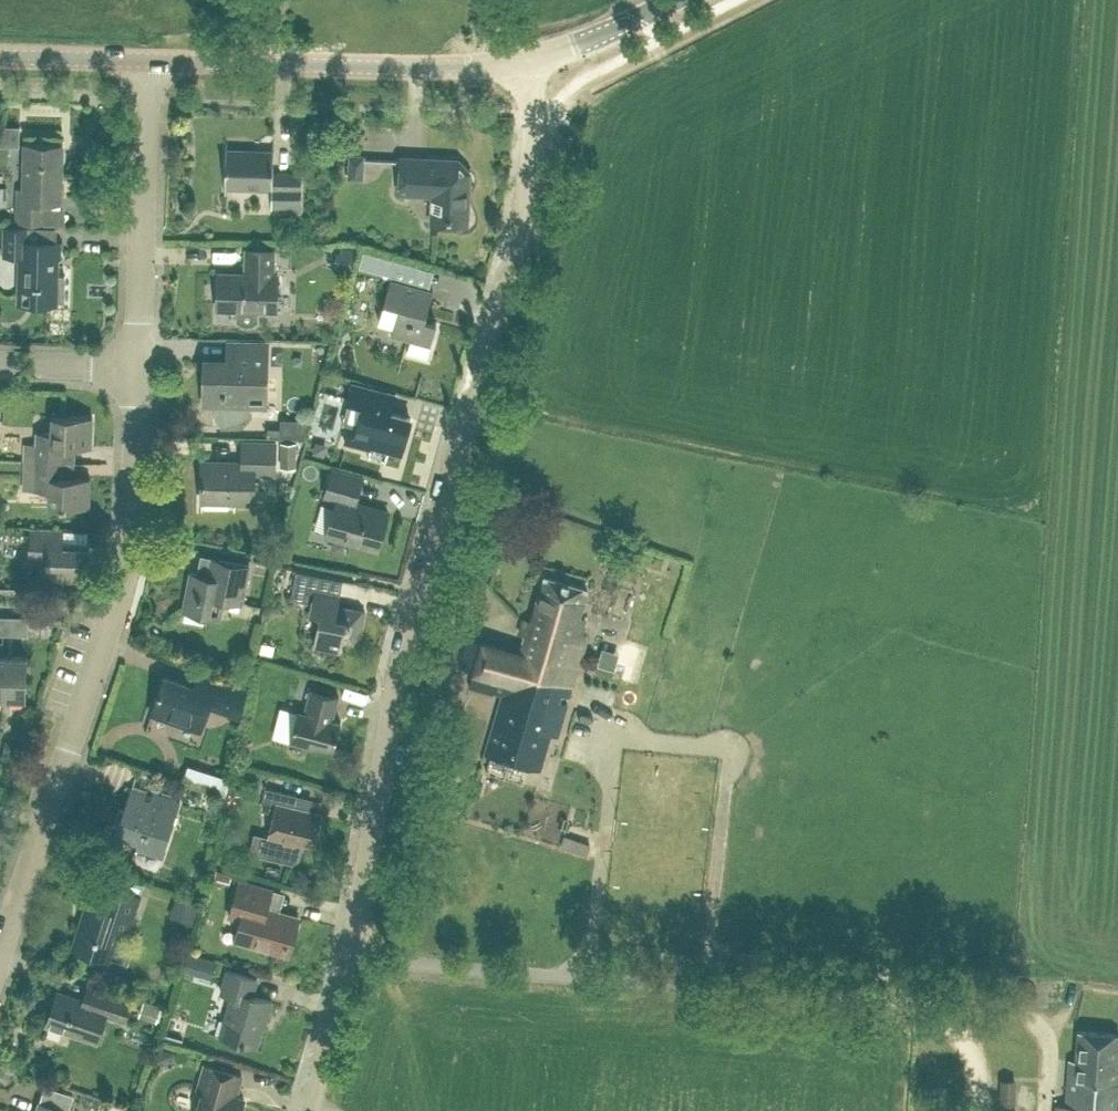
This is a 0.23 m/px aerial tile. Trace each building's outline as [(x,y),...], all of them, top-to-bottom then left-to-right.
[(61,201),(63,143),(24,141),(23,187),(17,187),(16,219),(44,220),(45,200),(61,201)] [(300,208),(301,171),(272,170),(272,151),(224,150),(224,183),(270,184),(270,208),(300,208)] [(361,175),(362,153),(349,153),(348,175),(361,175)] [(466,223),(469,171),(462,170),(458,164),(458,158),(400,155),(399,190),(434,192),(432,221),(466,223)] [(22,255),(21,288),(20,302),(56,303),(56,301),(65,301),(67,275),(57,275),(57,257),(60,257),(61,241),(29,240),(29,227),(5,227),(4,254),(22,255)] [(241,264),(242,249),(218,246),(216,261),(241,264)] [(247,248),(246,273),(219,272),(218,307),(237,308),(237,319),(238,320),(240,322),(242,323),(245,324),(248,324),(250,324),(253,324),(256,322),(258,321),(259,320),(259,308),(277,309),(278,273),(274,273),(274,249),(247,248)] [(365,250),(362,265),(391,272),(395,257),(365,250)] [(380,321),(394,324),(391,334),(412,339),(408,353),(427,358),(437,321),(426,318),(434,288),(392,276),(380,321)] [(205,402),(215,402),(215,417),(222,425),(242,425),(250,418),(250,403),(265,403),(266,343),(240,342),(240,360),(207,359),(205,402)] [(372,449),(373,445),(401,452),(411,416),(393,411),(398,391),(386,388),(385,391),(354,383),(348,401),(344,423),(350,424),(345,441),(372,449)] [(26,443),(25,459),(66,461),(77,462),(77,453),(64,453),(65,445),(92,446),(93,416),(53,414),(52,432),(37,432),(36,443),(26,443)] [(274,471),(275,440),(241,439),(241,460),(201,459),(200,499),(253,500),(253,470),(274,471)] [(300,440),(289,439),(282,441),(282,465),(297,465),(298,450),(300,450),(300,440)] [(66,461),(25,459),(24,489),(50,490),(50,505),(89,506),(91,477),(65,476),(66,461)] [(327,534),(330,535),(378,549),(389,512),(355,502),(363,476),(335,467),(327,494),(338,498),(327,534)] [(85,576),(86,545),(61,544),(62,529),(29,527),(28,557),(45,558),(45,574),(85,576)] [(319,562),(343,566),(348,543),(323,538),(319,562)] [(241,599),(249,563),(213,556),(209,574),(191,570),(183,607),(219,615),(222,595),(241,599)] [(357,642),(364,609),(337,604),(343,579),(296,569),(291,596),(312,600),(310,610),(318,612),(312,644),(338,650),(341,638),(357,642)] [(579,627),(583,615),(576,613),(584,584),(542,572),(529,618),(522,616),(518,630),(524,632),(519,650),(466,635),(458,664),(473,668),(468,685),(492,692),(496,675),(506,678),(484,751),(540,767),(551,727),(555,728),(561,706),(565,704),(584,636),(579,627)] [(1,615),(1,632),(27,633),(27,615),(1,615)] [(24,696),(25,656),(0,655),(0,696),(24,696)] [(247,690),(233,685),(198,673),(194,685),(164,675),(151,713),(201,729),(210,702),(239,712),(247,690)] [(332,717),(338,694),(310,687),(304,710),(297,709),(289,739),(312,746),(313,742),(332,748),(340,720),(332,717)] [(184,781),(198,786),(226,794),(231,777),(189,764),(184,781)] [(312,846),(320,813),(291,807),(295,793),(264,786),(260,801),(275,804),(268,836),(263,854),(292,861),(300,856),(302,844),(312,846)] [(182,801),(172,798),(153,792),(149,804),(128,798),(116,833),(139,841),(137,847),(162,855),(176,814),(182,801)] [(213,880),(221,883),(229,885),(233,873),(217,869),(213,880)] [(273,887),(272,888),(240,879),(230,915),(245,919),(239,941),(285,954),(296,916),(280,911),(285,891),(273,887)] [(123,929),(135,893),(102,882),(95,902),(86,899),(70,946),(107,958),(117,927),(123,929)] [(190,918),(195,901),(178,895),(172,913),(190,918)] [(184,971),(213,979),(218,960),(189,952),(184,971)] [(264,1019),(270,1000),(250,994),(255,977),(226,969),(219,993),(229,995),(217,1036),(253,1046),(261,1018),(264,1019)] [(130,997),(86,982),(81,997),(56,988),(45,1022),(96,1039),(104,1014),(123,1020),(130,997)] [(156,1019),(161,1003),(143,997),(137,1013),(156,1019)] [(1117,1035),(1117,1033),(1117,1031),(1076,1028),(1074,1058),(1068,1057),(1065,1103),(1054,1102),(1054,1110),(1117,1110),(1114,1110),(1115,1096),(1117,1096),(1117,1035)] [(199,1086),(204,1087),(197,1110),(241,1110),(244,1099),(235,1096),(242,1074),(205,1064),(199,1086)] [(997,1102),(1015,1102),(1015,1077),(998,1076),(997,1102)]
